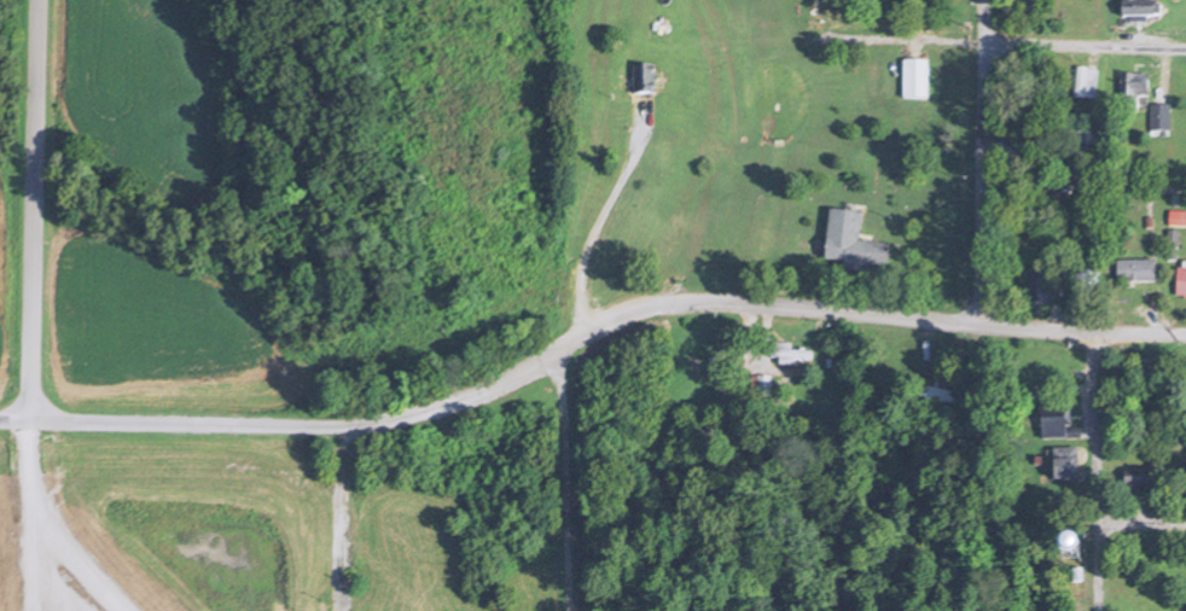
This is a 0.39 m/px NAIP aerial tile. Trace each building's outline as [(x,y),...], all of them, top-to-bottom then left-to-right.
[(1120,22),(1119,0),(1156,0),(1156,21),(1120,22)] [(927,100),(927,61),(901,61),(901,100),(927,100)] [(629,64),(649,64),(651,94),(629,92),(629,64)] [(1075,68),(1097,69),(1094,99),(1072,101),(1075,68)] [(1118,72),(1143,74),(1144,95),(1134,95),(1134,107),(1118,107),(1118,72)] [(1170,135),(1170,107),(1150,107),(1150,135),(1170,135)] [(1001,162),(1014,163),(1016,140),(1003,138),(1001,162)] [(820,255),(827,199),(859,203),(857,231),(883,234),(880,264),(820,255)] [(1060,200),(1044,203),(1048,222),(1063,219),(1060,200)] [(1114,256),(1151,257),(1150,281),(1112,281),(1114,256)] [(1174,266),(1185,267),(1185,298),(1172,298),(1174,266)] [(1024,267),(1053,269),(1051,307),(1023,304),(1024,267)] [(1075,270),(1094,272),(1094,298),(1074,297),(1075,270)] [(812,366),(812,348),(774,349),(774,366),(812,366)] [(770,379),(758,379),(758,398),(770,398),(770,379)] [(917,413),(965,417),(967,393),(919,389),(917,413)] [(1035,398),(1065,401),(1065,436),(1036,435),(1035,398)] [(1043,447),(1071,448),(1071,487),(1045,484),(1043,447)] [(1118,467),(1120,489),(1165,493),(1165,470),(1118,467)] [(1035,561),(1069,561),(1069,540),(1035,540),(1035,561)] [(1058,575),(1081,576),(1077,598),(1058,595),(1058,575)]
